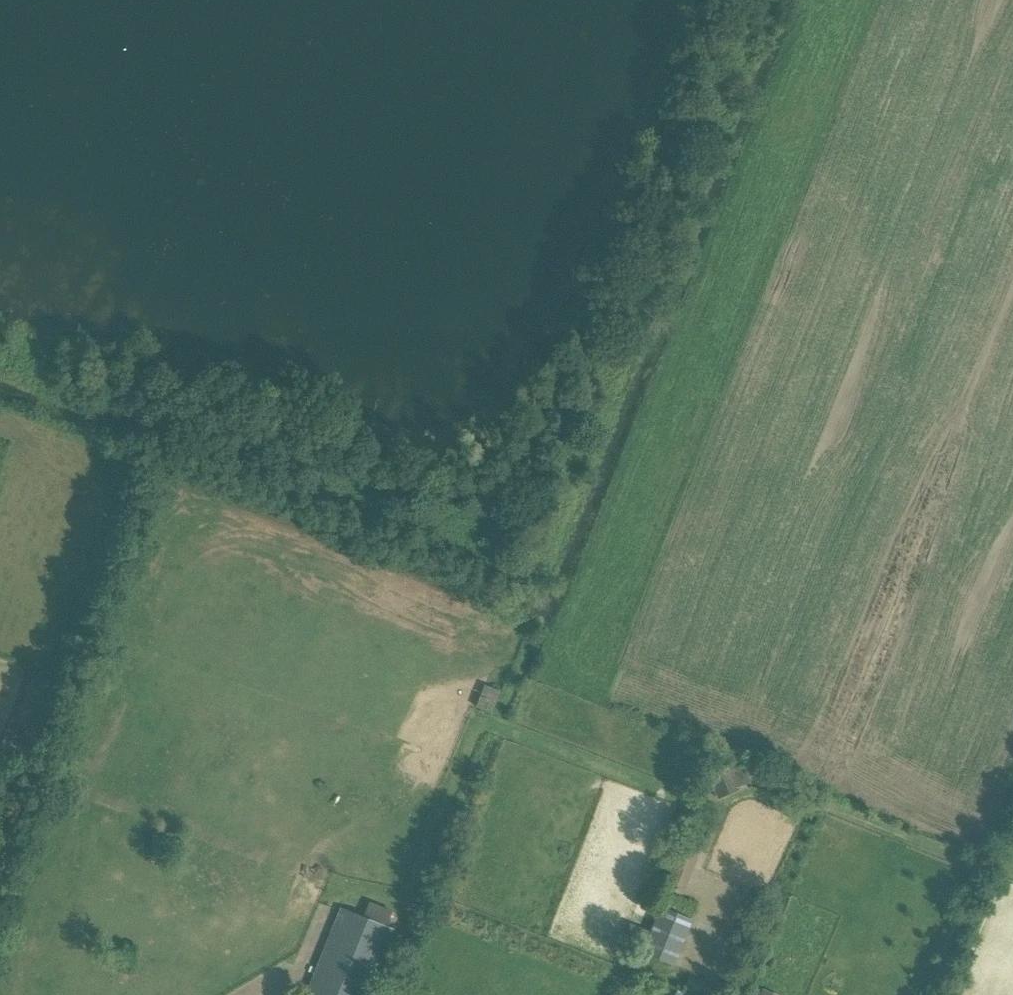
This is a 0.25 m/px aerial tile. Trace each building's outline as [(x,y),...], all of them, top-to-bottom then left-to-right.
[(488,683),(480,705),(495,710),(503,689),(488,683)] [(739,789),(727,763),(706,772),(717,798),(739,789)] [(674,897),(669,909),(661,906),(643,952),(673,964),(696,907),(674,897)] [(396,930),(340,908),(305,994),(370,994),(396,930)] [(779,991),(758,986),(756,994),(778,994),(779,991)]
